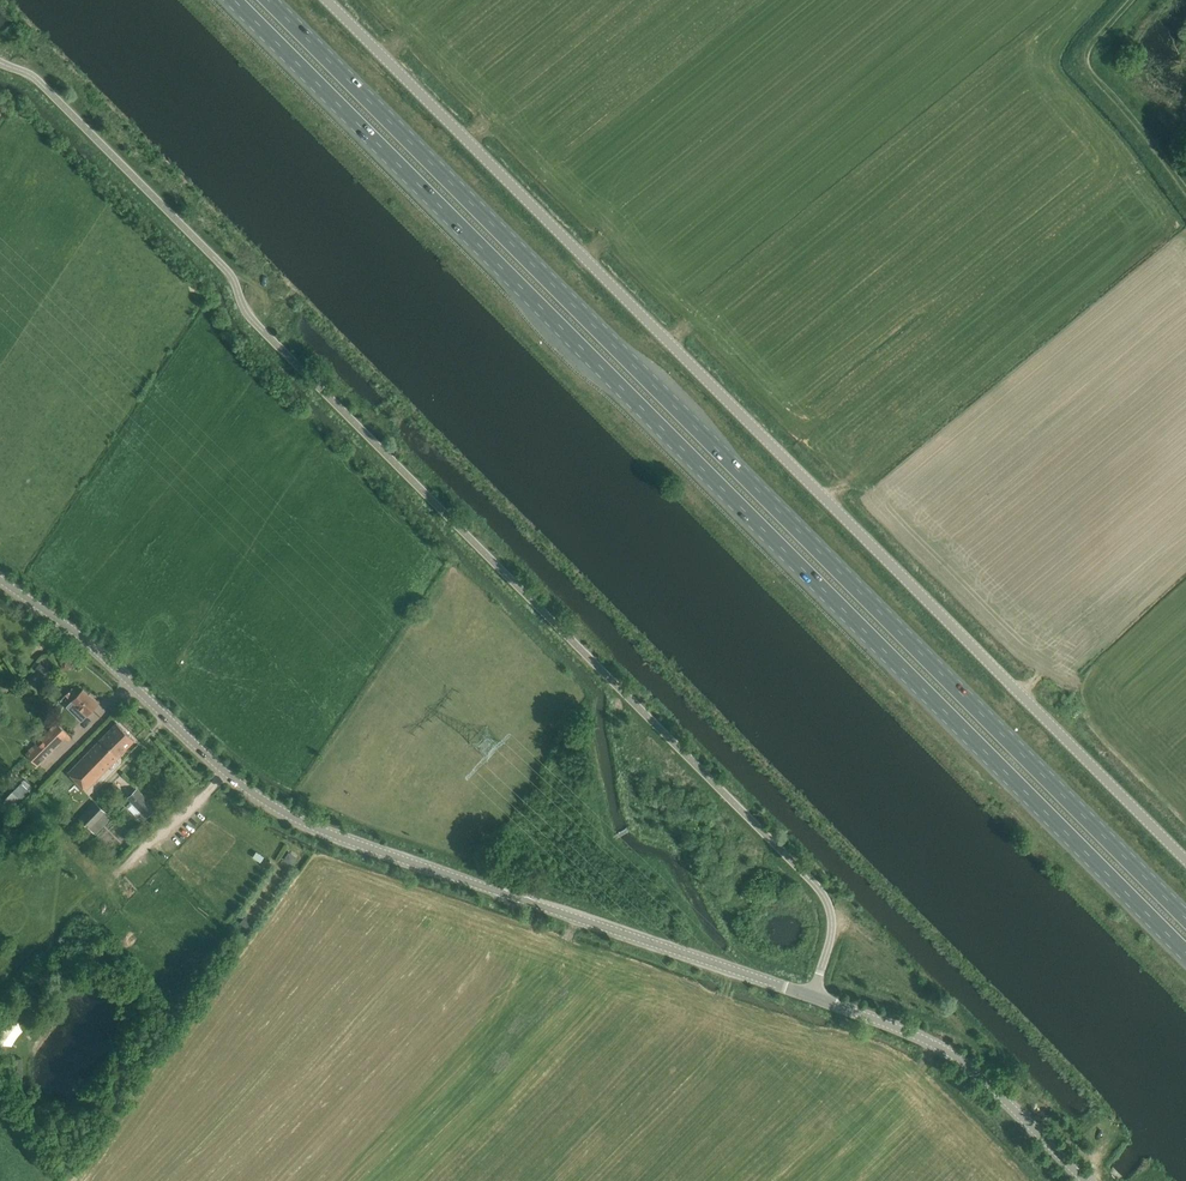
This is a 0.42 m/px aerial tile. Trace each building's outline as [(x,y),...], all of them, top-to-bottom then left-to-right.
[(50,672),(41,665),(29,680),(38,687),(50,672)] [(81,721),(87,715),(98,704),(83,689),(78,694),(72,688),(66,694),(78,706),(75,709),(73,713),(81,721)] [(46,756),(68,735),(56,723),(34,744),(36,746),(27,755),(46,773),(55,765),(46,756)] [(134,740),(117,723),(68,772),(86,789),(134,740)] [(147,817),(156,808),(137,789),(128,797),(147,817)] [(95,832),(110,816),(96,802),(81,818),(95,832)] [(286,859),(292,863),(296,857),(289,853),(286,859)]
